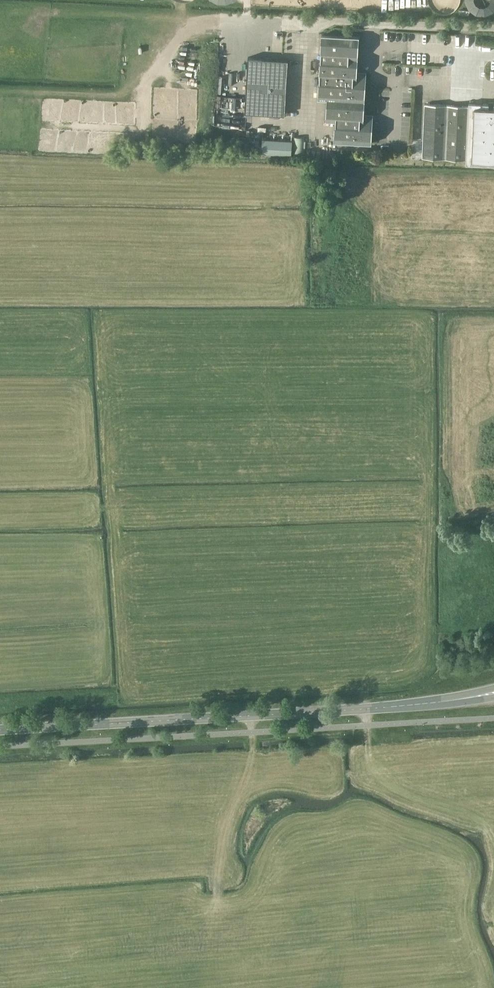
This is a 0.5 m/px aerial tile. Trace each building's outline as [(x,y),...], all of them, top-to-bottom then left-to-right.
[(359,36),(322,34),(318,98),(327,98),(326,119),(335,120),(334,141),(372,143),(373,121),(364,121),(366,79),(363,79),(363,76),(360,72),(357,72),(359,36)] [(248,57),(245,112),(285,114),(288,59),(248,57)] [(425,104),(424,157),(468,159),(468,163),(493,164),(493,103),(463,102),(463,105),(425,104)] [(292,140),(263,138),(262,153),(291,155),(292,140)]
